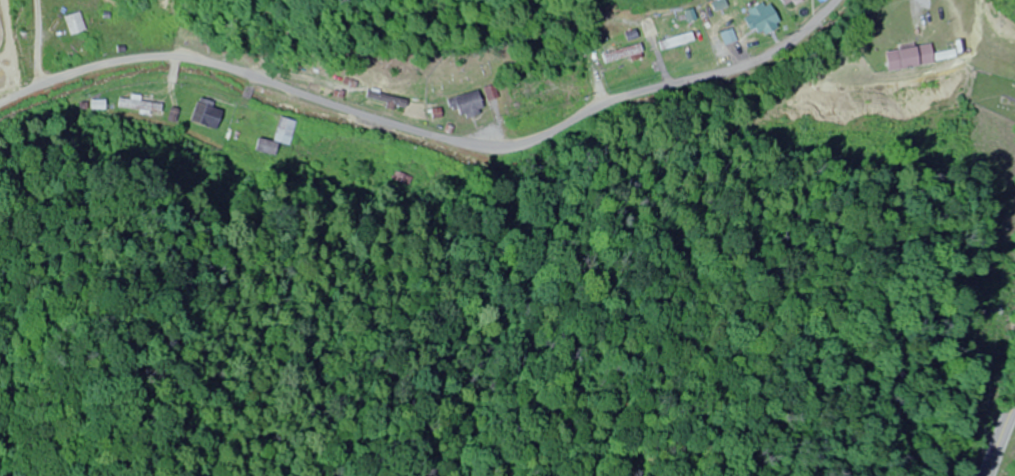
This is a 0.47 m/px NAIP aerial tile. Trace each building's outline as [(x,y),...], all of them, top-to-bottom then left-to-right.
[(758,39),(782,26),(769,2),(745,16),(758,39)] [(64,18),(70,37),(86,32),(79,13),(64,18)] [(645,53),(642,44),(604,56),(608,66),(645,53)] [(890,73),(935,64),(931,44),(886,53),(890,73)] [(405,109),(407,101),(370,89),(368,97),(405,109)] [(461,119),(485,111),(478,91),(449,100),(452,111),(458,109),(461,119)] [(217,130),(223,111),(213,108),(215,104),(199,99),(191,122),(217,130)] [(274,142),(290,146),(297,122),(281,118),(274,142)] [(275,142),(258,143),(259,154),(275,153),(275,142)]
